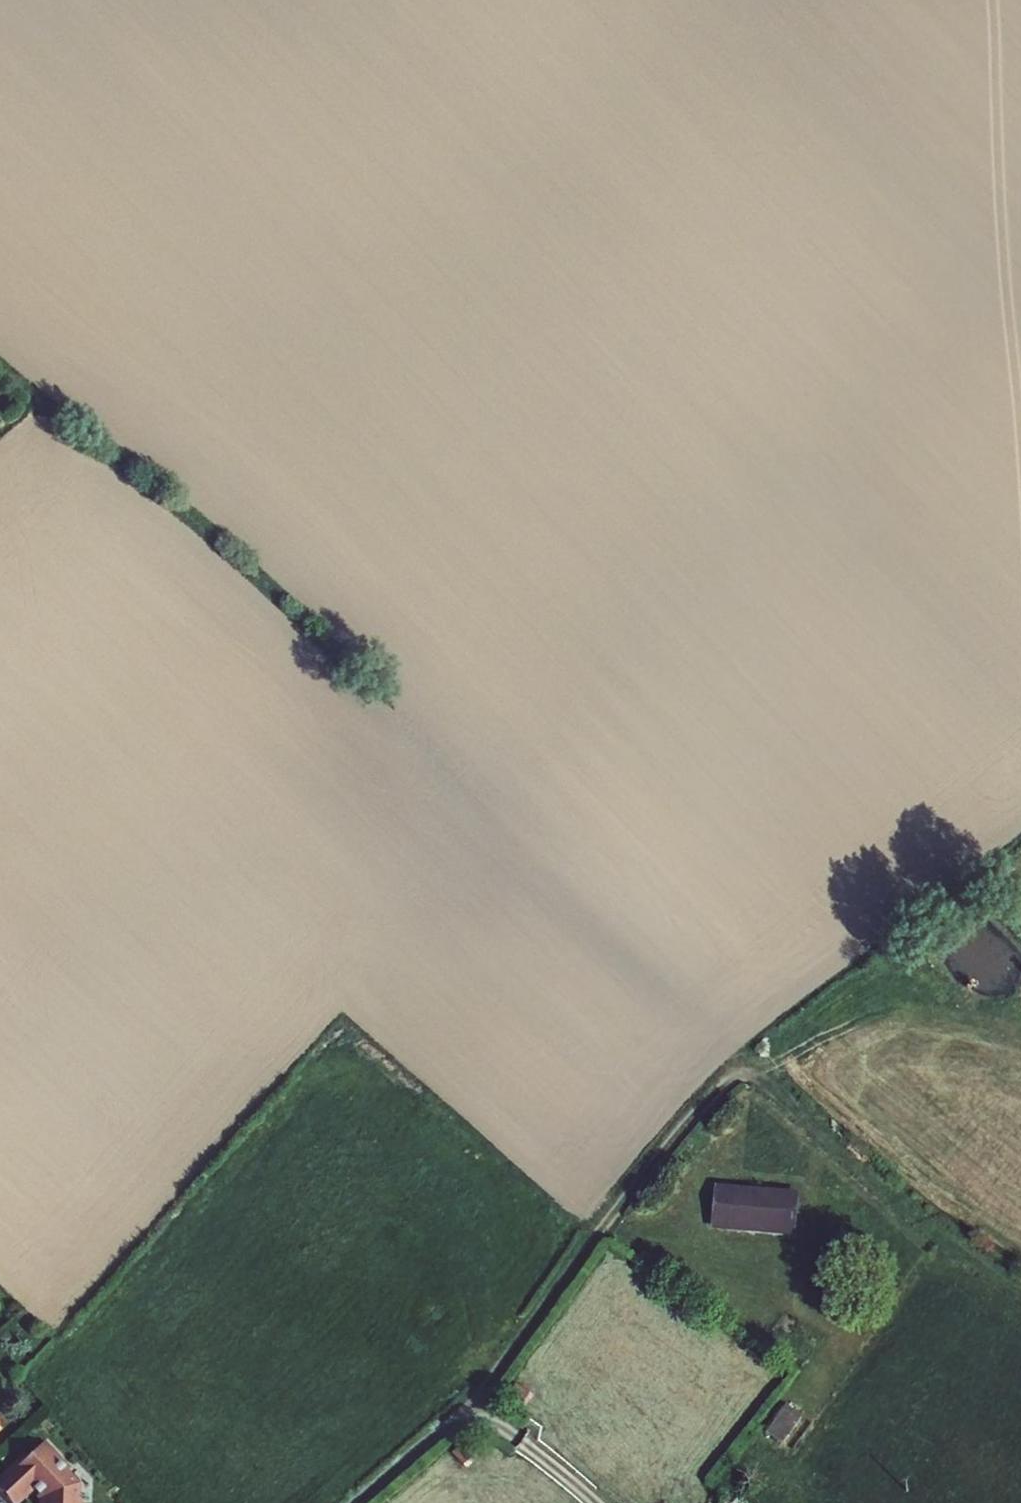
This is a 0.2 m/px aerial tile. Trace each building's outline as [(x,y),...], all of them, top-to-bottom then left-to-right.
[(801,1195),(715,1188),(712,1233),(797,1241),(801,1195)] [(803,1415),(787,1404),(768,1432),(784,1443),(803,1415)] [(478,1456),(464,1440),(451,1451),(465,1467),(478,1456)] [(75,1485),(64,1473),(66,1471),(54,1458),(56,1457),(42,1443),(26,1458),(23,1455),(0,1477),(0,1494),(8,1502),(16,1502),(28,1492),(28,1488),(42,1502),(41,1502),(77,1502),(77,1499),(75,1499),(75,1485)]
